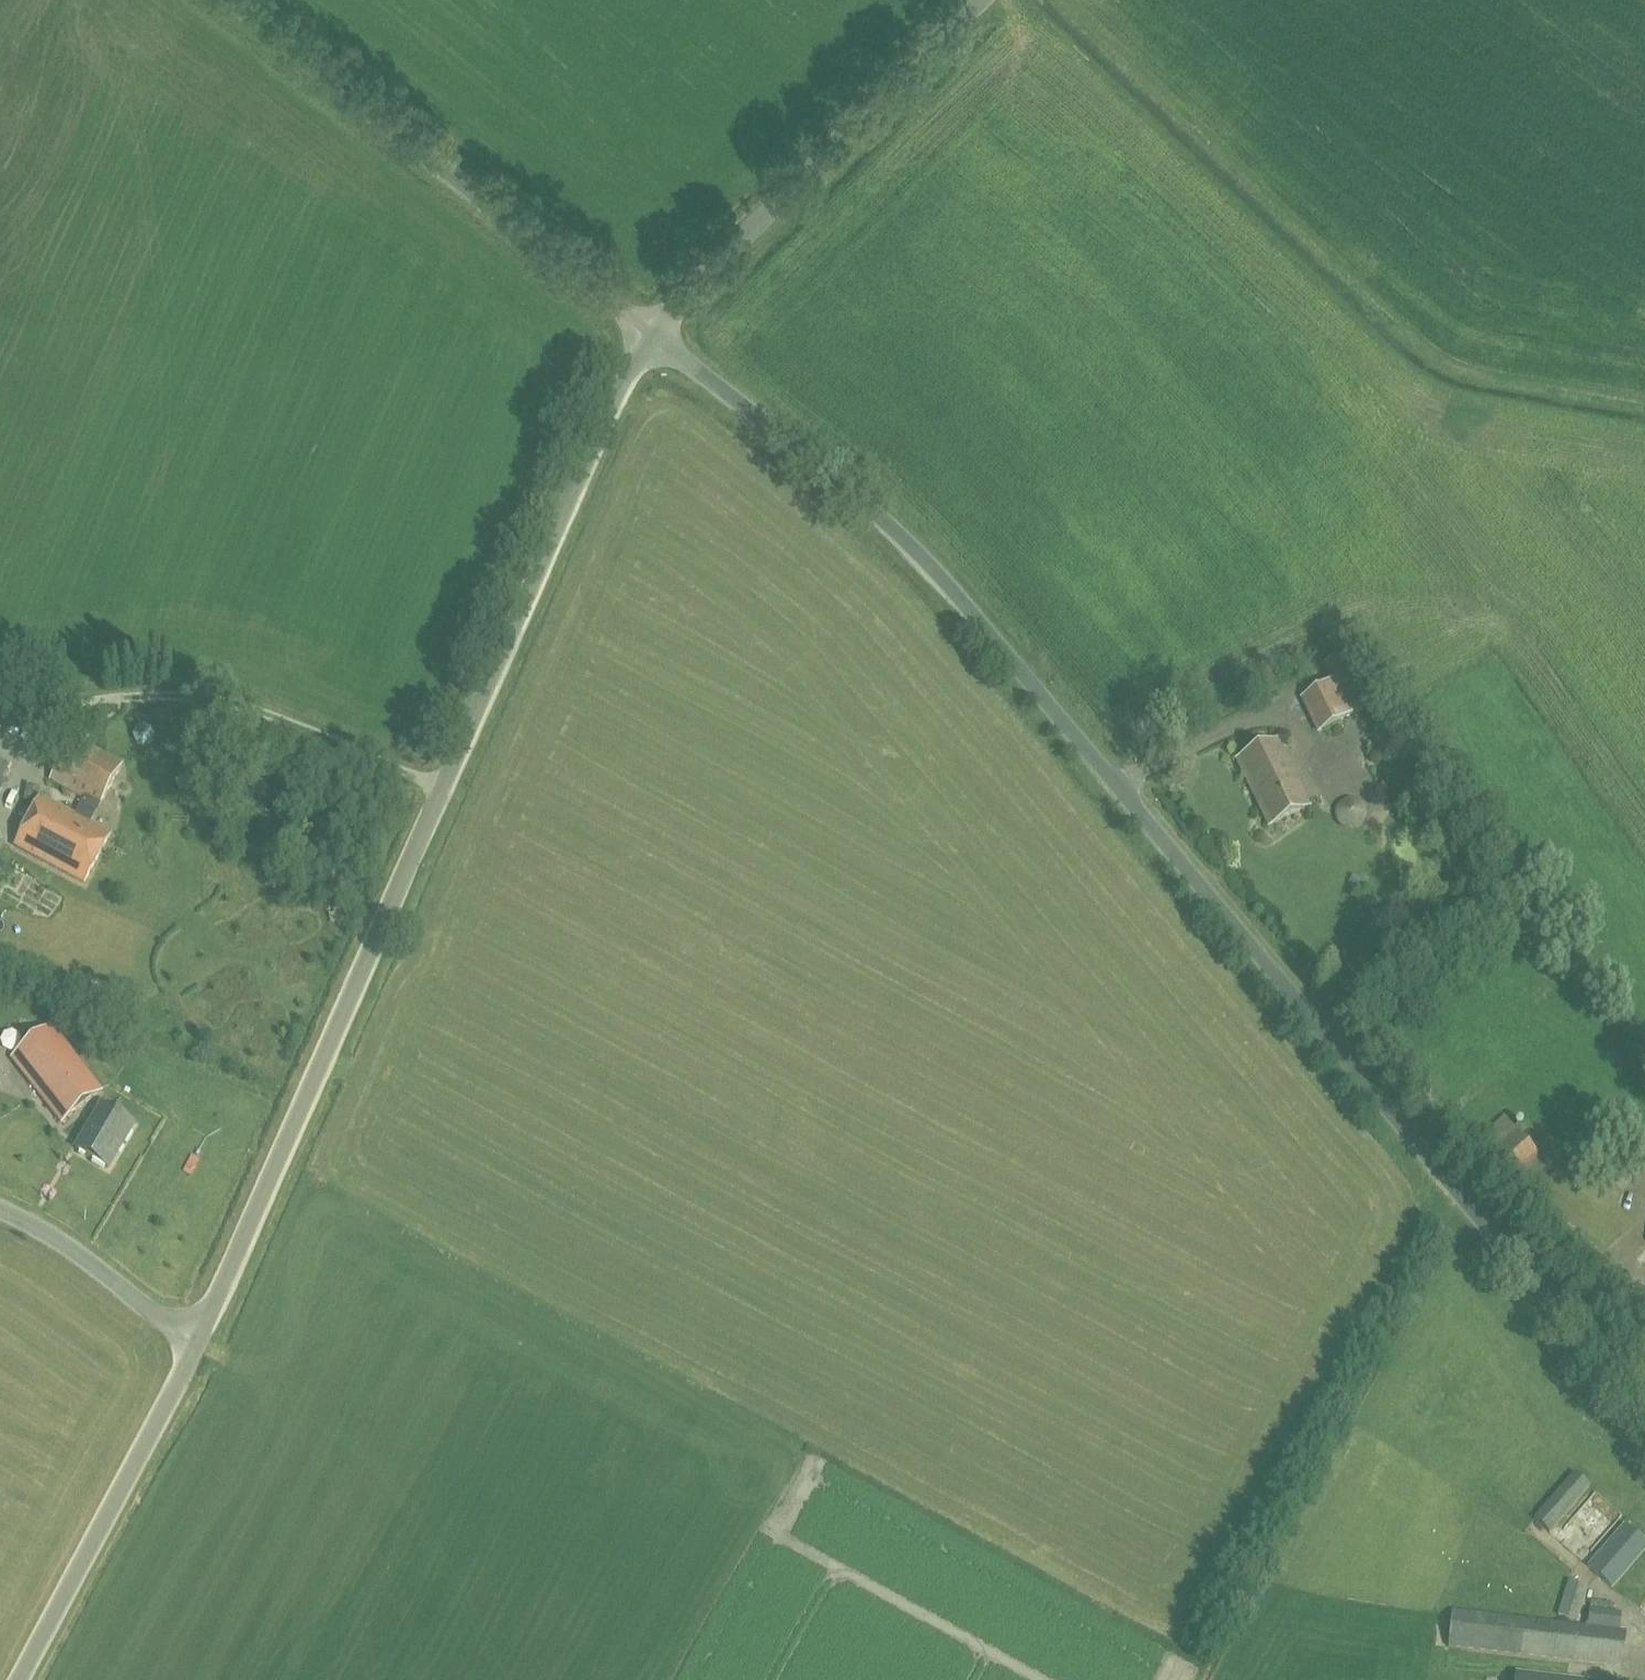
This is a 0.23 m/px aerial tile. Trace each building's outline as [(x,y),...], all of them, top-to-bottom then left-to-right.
[(1338,681),(1300,698),(1317,733),(1376,704),(1347,654),(1328,663),(1338,681)] [(101,807),(125,765),(75,737),(51,779),(85,798),(75,815),(42,796),(15,844),(84,883),(111,835),(88,822),(98,805),(101,807)] [(1271,824),(1307,807),(1277,743),(1240,761),(1271,824)] [(423,757),(428,747),(421,744),(417,754),(423,757)] [(10,768),(0,763),(0,793),(6,780),(4,779),(10,768)] [(60,1124),(104,1090),(53,1024),(10,1059),(60,1124)] [(108,1167),(134,1124),(102,1105),(76,1148),(108,1167)] [(1519,1198),(1552,1168),(1510,1122),(1477,1150),(1519,1198)] [(1546,1215),(1560,1203),(1550,1193),(1537,1206),(1546,1215)] [(1550,1532),(1590,1486),(1573,1472),(1534,1515),(1550,1532)] [(1644,1551),(1644,1542),(1623,1522),(1586,1563),(1613,1586),(1644,1551)] [(1577,1620),(1587,1586),(1568,1580),(1558,1614),(1577,1620)] [(1590,1607),(1587,1626),(1453,1609),(1448,1646),(1622,1666),(1626,1631),(1619,1630),(1621,1612),(1590,1607)] [(1517,1671),(1515,1679),(1587,1679),(1517,1671)]
